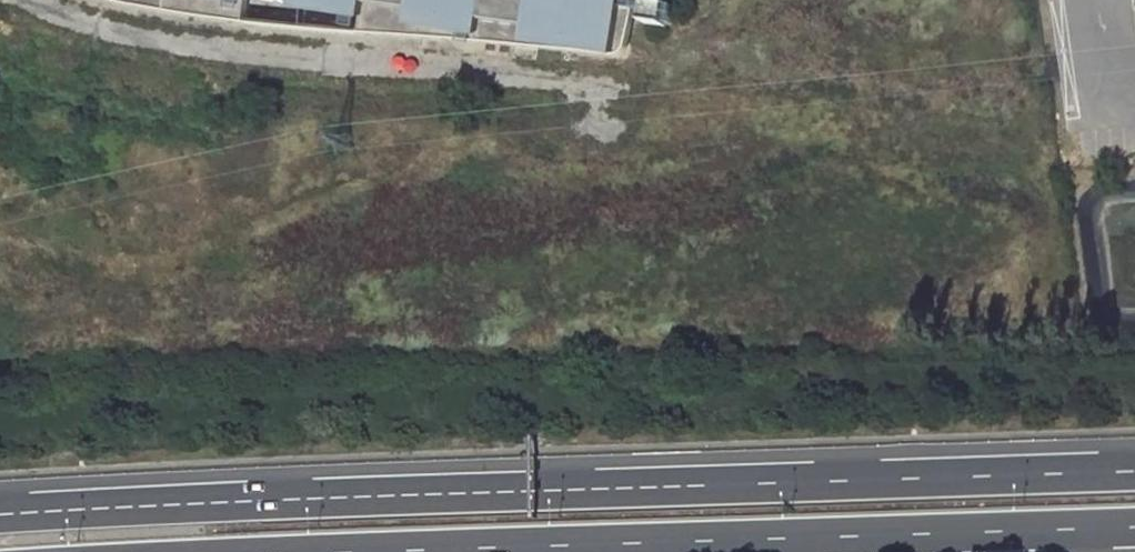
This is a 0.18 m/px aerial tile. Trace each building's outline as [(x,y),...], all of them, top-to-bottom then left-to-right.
[(134,12),(213,26),(303,34),(480,43),(529,48),(560,51),(634,61),(640,23),(701,30),(704,13),(692,11),(693,0),(97,0),(134,12)]
